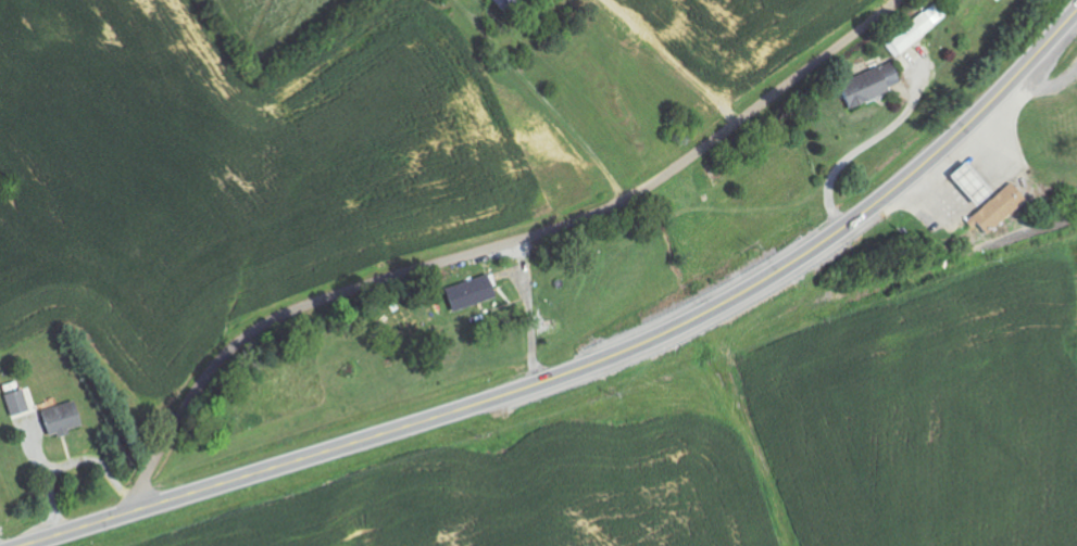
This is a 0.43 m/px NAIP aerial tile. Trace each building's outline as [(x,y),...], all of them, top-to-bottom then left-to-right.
[(520,0),(493,0),(505,14),(520,0)] [(854,110),(893,93),(891,88),(902,83),(894,63),(842,86),(848,99),(849,99),(854,110)] [(982,205),(998,190),(971,161),(955,176),(982,205)] [(976,217),(991,234),(1030,199),(1014,182),(976,217)] [(498,298),(492,275),(447,287),(453,310),(498,298)] [(31,411),(25,388),(5,394),(12,417),(31,411)] [(85,426),(76,400),(42,411),(50,437),(85,426)]
